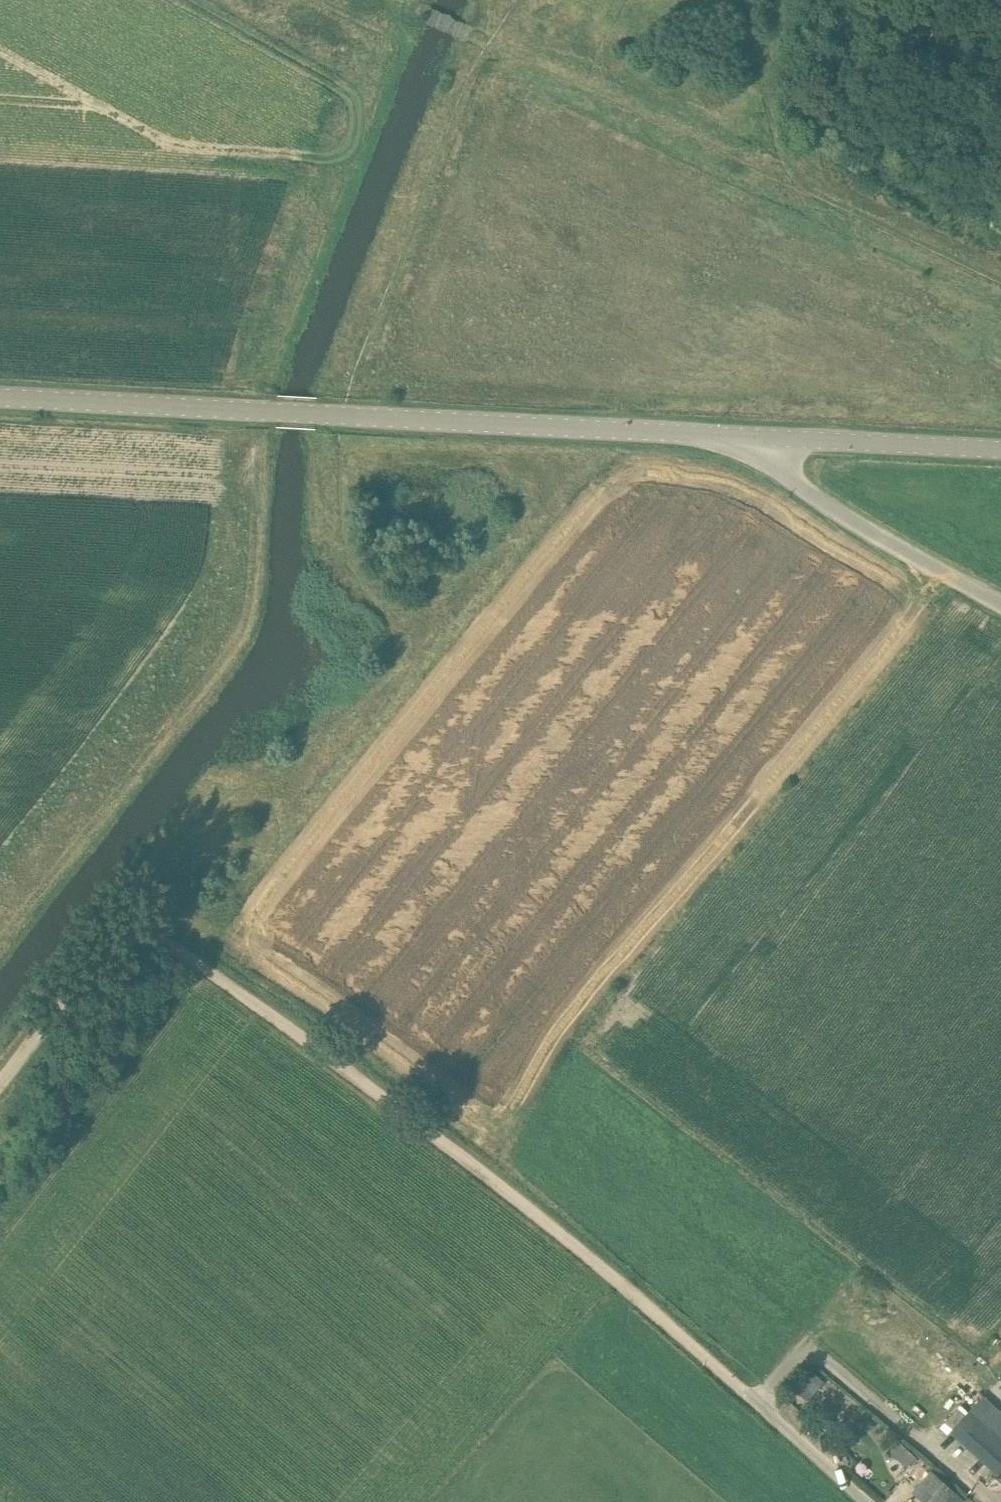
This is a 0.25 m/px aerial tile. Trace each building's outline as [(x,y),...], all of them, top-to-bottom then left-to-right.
[(825,1382),(813,1371),(792,1396),(802,1404),(807,1397),(810,1400),(825,1382)] [(1000,1471),(1000,1421),(990,1411),(963,1440),(1000,1473),(1000,1471)] [(903,1440),(893,1450),(911,1466),(920,1456),(903,1440)] [(958,1494),(933,1471),(914,1492),(925,1501),(951,1501),(958,1494)]
